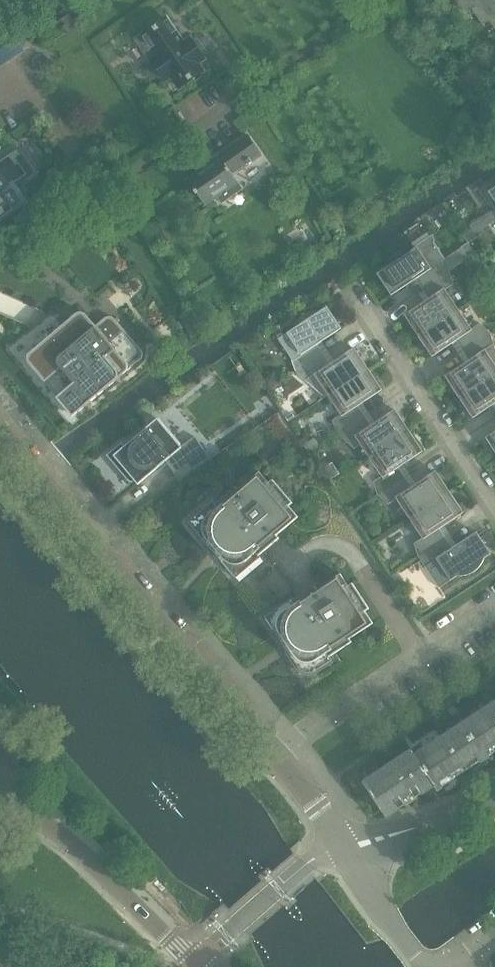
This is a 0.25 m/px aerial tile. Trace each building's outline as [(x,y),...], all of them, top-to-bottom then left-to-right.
[(457,2),(463,11),(470,6),(477,16),(494,4),(494,0),(459,0),(457,2)] [(477,16),(483,25),(490,21),(494,29),(494,4),(477,16)] [(198,64),(204,59),(191,39),(184,44),(167,19),(143,35),(158,56),(151,61),(165,81),(172,76),(180,88),(203,72),(198,64)] [(227,167),(249,153),(241,141),(209,163),(211,166),(189,181),(205,204),(237,181),(227,167)] [(10,186),(0,172),(0,193),(10,186)] [(478,188),(493,211),(481,218),(487,226),(494,221),(494,177),(478,188)] [(10,210),(0,195),(0,217),(10,210)] [(481,218),(470,226),(475,234),(487,226),(481,218)] [(384,270),(377,274),(392,296),(416,280),(423,289),(449,271),(445,259),(440,251),(434,242),(434,243),(431,238),(418,248),(417,248),(411,252),(409,252),(407,252),(404,252),(402,252),(400,253),(398,254),(396,255),(394,255),(393,256),(391,258),(389,260),(387,262),(387,263),(385,266),(384,268),(384,270)] [(468,243),(461,248),(445,259),(449,271),(475,254),(468,243)] [(423,289),(429,299),(405,315),(419,336),(458,310),(446,290),(454,284),(453,283),(449,271),(423,289)] [(294,329),(279,339),(279,340),(282,339),(295,358),(292,360),(293,361),(297,372),(324,355),(317,345),(342,329),(327,307),(321,311),(320,311),(317,311),(312,312),(311,312),(308,313),(306,314),(304,315),(302,317),(300,319),(298,321),(297,322),(296,325),(295,326),(294,328),(294,329)] [(458,310),(419,336),(432,357),(457,341),(463,351),(490,333),(481,325),(480,324),(471,329),(458,310)] [(30,329),(12,344),(29,364),(58,398),(57,398),(66,409),(73,417),(86,407),(140,360),(141,360),(141,359),(142,359),(142,358),(143,357),(143,356),(143,355),(143,354),(143,353),(143,352),(142,351),(142,350),(141,350),(115,319),(115,318),(114,318),(113,318),(113,317),(112,317),(111,317),(110,317),(109,317),(108,317),(107,317),(106,318),(105,318),(105,319),(96,326),(87,315),(86,315),(86,314),(85,314),(85,313),(84,313),(83,313),(82,313),(81,313),(80,313),(79,313),(78,313),(77,314),(76,314),(75,315),(63,325),(59,329),(47,315),(30,329)] [(470,360),(445,377),(459,397),(494,374),(494,365),(486,351),(494,346),(494,345),(490,333),(463,351),(470,360)] [(324,355),(297,372),(306,381),(307,382),(316,376),(329,396),(369,369),(355,348),(330,364),(324,355)] [(329,396),(342,415),(333,421),(334,422),(337,434),(364,416),(358,406),(382,390),(369,369),(329,396)] [(459,397),(473,418),(494,404),(494,374),(459,397)] [(273,375),(264,381),(269,389),(278,383),(273,375)] [(364,416),(337,434),(347,442),(348,443),(356,437),(369,457),(409,431),(395,410),(371,426),(364,416)] [(122,443),(107,455),(123,474),(126,471),(135,481),(138,485),(166,461),(169,465),(169,464),(179,479),(179,480),(179,481),(210,459),(195,437),(181,447),(158,419),(125,447),(122,443)] [(382,477),(374,483),(378,495),(405,477),(399,468),(423,452),(409,431),(369,457),(382,477)] [(486,438),(494,451),(494,432),(486,438)] [(315,438),(304,445),(309,453),(320,446),(315,438)] [(333,463),(324,468),(332,479),(340,474),(333,463)] [(405,477),(378,495),(388,504),(388,505),(397,499),(410,519),(450,492),(436,471),(412,487),(405,477)] [(287,527),(299,517),(289,506),(293,503),(273,480),(270,483),(260,472),(239,491),(236,488),(215,505),(216,506),(218,508),(207,518),(201,510),(187,522),(207,547),(216,539),(226,548),(218,557),(236,579),(249,568),(245,563),(257,553),(258,555),(258,556),(259,556),(280,539),(277,536),(287,527)] [(423,538),(414,544),(415,545),(419,557),(446,539),(440,529),(464,513),(450,492),(410,519),(423,538)] [(446,539),(419,557),(428,565),(429,566),(438,560),(451,581),(457,576),(460,577),(462,576),(464,576),(467,576),(470,575),(471,574),(472,573),(475,572),(478,570),(479,568),(481,566),(482,564),(483,563),(484,561),(485,558),(491,554),(477,532),(452,549),(446,539)] [(294,602),(295,604),(283,613),(279,607),(265,617),(280,640),(290,636),(298,647),(288,653),(298,670),(299,671),(302,673),(304,674),(306,675),(308,675),(310,675),(312,675),(313,674),(316,673),(321,670),(315,662),(327,654),(329,656),(329,657),(352,642),(350,639),(374,624),(366,612),(370,609),(353,584),(349,586),(341,574),(317,590),(315,586),(293,601),(293,602),(294,602)] [(463,725),(485,759),(494,752),(494,703),(463,725)] [(485,759),(463,725),(416,756),(434,786),(437,790),(456,778),(453,773),(464,766),(467,770),(485,759)] [(434,786),(416,756),(413,751),(364,783),(383,813),(384,813),(399,808),(405,805),(402,800),(413,793),(416,797),(434,786)]
